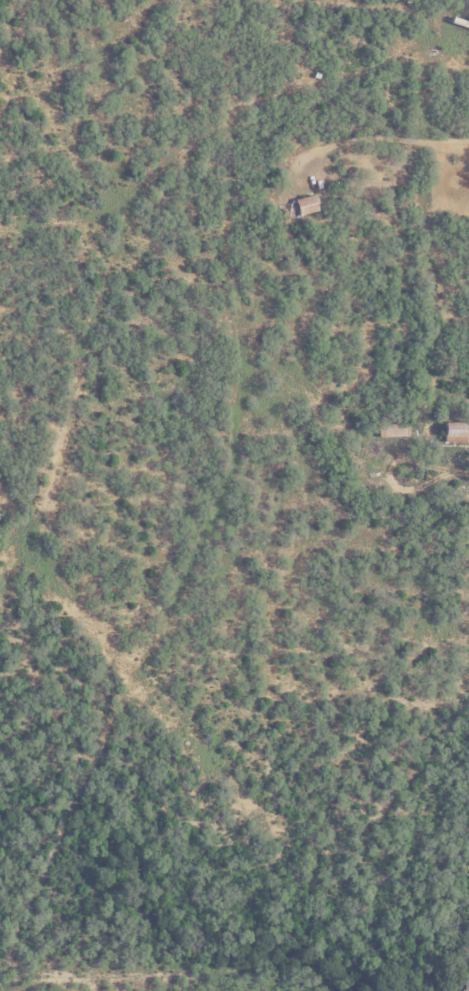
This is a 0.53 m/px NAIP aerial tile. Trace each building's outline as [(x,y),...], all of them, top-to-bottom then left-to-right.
[(316,209),(312,196),(293,201),(296,214),(316,209)] [(441,441),(466,440),(466,421),(441,422),(441,441)] [(378,435),(405,435),(405,425),(378,425),(378,435)]
